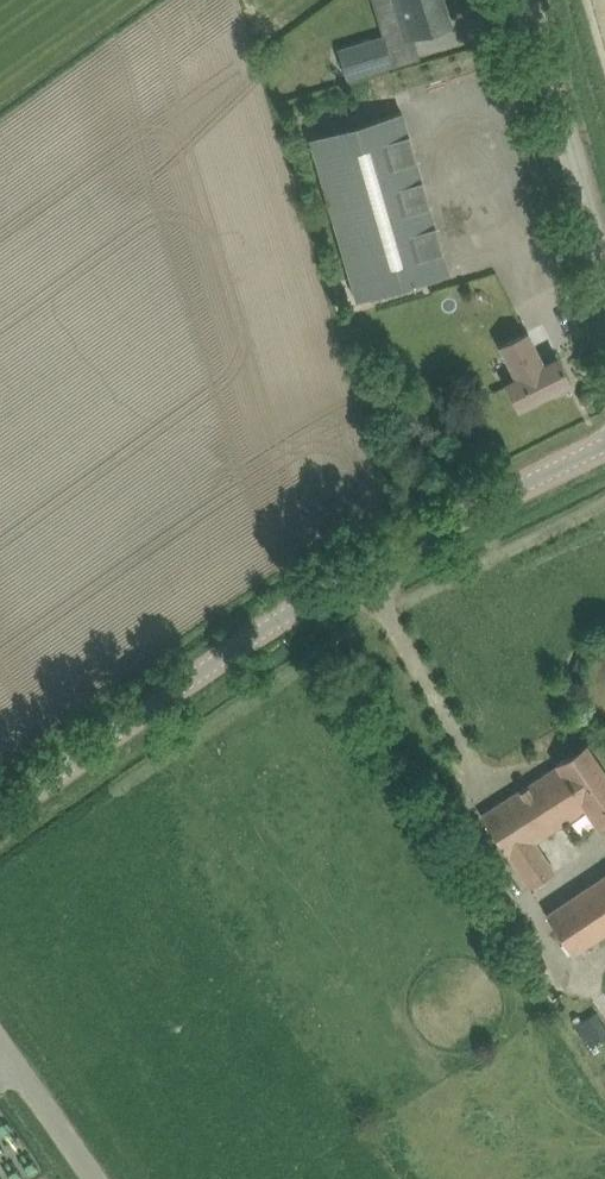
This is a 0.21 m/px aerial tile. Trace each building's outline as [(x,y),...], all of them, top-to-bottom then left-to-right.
[(396,5),(405,38),(451,24),(444,0),(403,0),(404,3),(396,5)] [(339,49),(347,77),(393,63),(385,36),(339,49)] [(449,271),(401,110),(309,137),(358,298),(417,280),(449,271)] [(517,378),(507,383),(519,407),(570,381),(558,358),(543,365),(514,307),(488,319),(517,378)] [(600,765),(587,745),(559,763),(557,764),(558,765),(482,814),(495,834),(529,888),(556,872),(537,843),(586,810),(597,827),(604,822),(604,773),(600,765)] [(547,912),(573,955),(604,934),(604,873),(547,912)]
